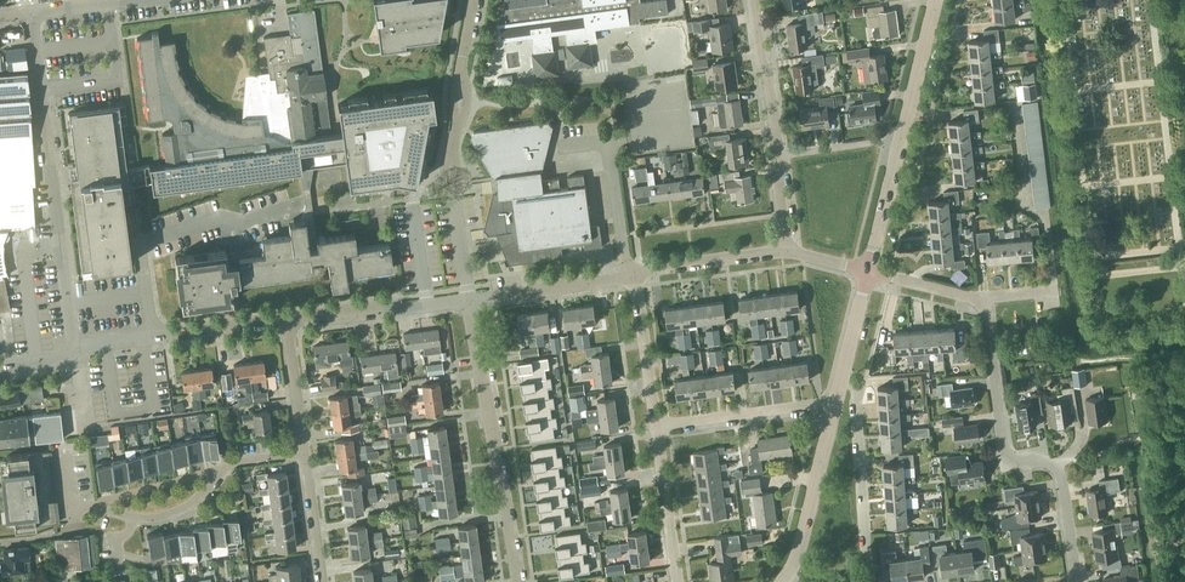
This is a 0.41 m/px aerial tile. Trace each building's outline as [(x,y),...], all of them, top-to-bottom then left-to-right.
[(441,17),(444,0),(378,0),(375,0),(373,0),(379,47),(407,43),(407,42),(405,42),(404,39),(438,34),(438,32),(434,33),(437,17),(441,17)] [(495,34),(498,34),(499,42),(516,40),(516,38),(534,36),(537,53),(532,54),(535,77),(559,74),(556,50),(554,51),(551,33),(565,32),(567,43),(566,43),(569,66),(592,63),(589,40),(595,39),(594,28),(640,22),(639,17),(669,13),(667,0),(652,0),(641,1),(641,0),(505,0),(504,6),(502,17),(499,17),(499,15),(498,15),(499,23),(497,23),(498,28),(496,28),(495,34)] [(709,12),(728,9),(727,0),(708,0),(709,12)] [(1023,6),(1023,11),(1031,10),(1030,2),(1032,2),(1032,0),(1024,0),(1013,1),(1013,4),(994,6),(996,21),(1015,19),(1014,7),(1023,6)] [(883,37),(898,35),(894,10),(884,11),(883,5),(867,8),(870,27),(875,27),(875,28),(873,31),(874,36),(876,38),(883,37)] [(855,16),(864,14),(863,7),(854,8),(855,16)] [(173,123),(173,124),(174,132),(162,133),(163,142),(165,155),(162,155),(163,163),(148,165),(151,183),(152,191),(300,172),(302,189),(303,189),(303,194),(305,205),(311,204),(309,188),(312,167),(345,162),(348,186),(397,179),(419,183),(423,165),(427,143),(428,135),(430,127),(425,126),(427,116),(435,115),(431,91),(337,104),(341,132),(331,133),(323,73),(314,9),(287,13),(291,43),(283,44),(283,43),(274,44),(273,36),(263,37),(269,79),(250,84),(254,116),(242,117),(235,118),(225,116),(219,113),(211,109),(205,105),(198,99),(194,94),(187,87),(184,81),(180,72),(178,66),(176,56),(175,50),(174,40),(159,42),(157,32),(151,33),(152,36),(137,38),(148,119),(163,117),(164,117),(165,117),(166,117),(167,117),(168,118),(169,118),(169,119),(170,119),(171,120),(171,121),(172,121),(172,122),(172,123),(173,123)] [(824,23),(824,22),(822,11),(798,15),(799,23),(788,24),(791,49),(807,47),(805,37),(809,36),(815,31),(814,24),(824,23)] [(825,14),(826,21),(836,20),(835,13),(825,14)] [(713,51),(733,48),(729,23),(720,24),(719,18),(687,22),(688,31),(705,29),(706,33),(711,32),(713,51)] [(990,54),(990,52),(989,43),(999,42),(998,29),(984,30),(985,39),(969,41),(970,57),(990,54)] [(27,67),(24,47),(6,49),(8,70),(27,67)] [(866,82),(887,79),(883,54),(873,55),(870,56),(869,47),(847,50),(842,51),(843,63),(849,62),(849,63),(863,61),(866,82)] [(564,48),(557,49),(558,58),(565,58),(564,48)] [(992,69),(991,67),(990,58),(1001,57),(1000,51),(990,52),(990,54),(970,57),(972,71),(992,69)] [(1027,51),(1027,60),(1036,59),(1035,51),(1027,51)] [(797,91),(813,89),(817,89),(819,85),(816,66),(824,65),(823,54),(817,55),(805,57),(802,57),(803,65),(794,67),(797,91)] [(837,62),(836,54),(825,56),(827,63),(837,62)] [(709,70),(707,58),(692,60),(694,72),(709,70)] [(720,88),(738,86),(734,61),(713,64),(715,80),(719,79),(720,88)] [(993,84),(993,82),(992,73),(1003,71),(1002,66),(991,67),(992,69),(972,71),(974,86),(993,84)] [(8,274),(5,267),(3,262),(2,252),(3,245),(8,228),(35,226),(32,185),(35,185),(32,143),(30,113),(31,113),(28,93),(29,93),(26,72),(0,73),(0,277),(2,277),(2,275),(8,274)] [(512,76),(497,77),(498,85),(513,83),(512,76)] [(994,87),(1004,86),(1004,81),(993,82),(993,84),(974,86),(975,102),(995,100),(994,87)] [(1037,98),(1036,83),(1022,85),(1024,100),(1037,98)] [(861,121),(877,118),(874,104),(880,103),(879,91),(863,93),(865,104),(849,107),(850,112),(847,113),(847,112),(846,112),(848,121),(849,126),(848,126),(848,127),(853,126),(853,125),(860,124),(861,126),(861,125),(861,121)] [(743,124),(740,99),(728,101),(727,94),(716,95),(716,96),(702,98),(690,100),(691,107),(703,106),(717,104),(720,125),(723,127),(743,124)] [(827,113),(835,111),(833,96),(819,98),(821,107),(800,110),(802,127),(815,125),(815,127),(829,125),(827,113)] [(1022,104),(1023,111),(1038,109),(1037,102),(1022,104)] [(151,183),(148,165),(130,168),(127,168),(126,168),(118,106),(68,112),(77,183),(70,184),(81,269),(131,263),(121,187),(130,186),(132,186),(151,183)] [(970,135),(970,132),(969,123),(979,122),(978,109),(963,111),(964,120),(949,122),(950,137),(970,135)] [(1038,109),(1023,111),(1024,118),(1039,116),(1038,109)] [(1024,118),(1025,125),(1040,123),(1039,116),(1024,118)] [(542,171),(553,126),(552,126),(549,122),(549,121),(546,122),(474,131),(474,132),(471,136),(471,137),(493,177),(494,177),(497,177),(499,194),(493,195),(492,194),(484,229),(485,230),(488,234),(496,233),(510,267),(511,266),(510,264),(563,257),(561,247),(559,230),(591,225),(586,185),(585,185),(584,174),(568,176),(569,187),(559,188),(558,178),(560,178),(560,177),(543,180),(542,171)] [(1040,123),(1025,125),(1025,132),(1041,130),(1040,123)] [(702,135),(701,126),(694,127),(695,136),(702,135)] [(1025,132),(1026,139),(1042,137),(1041,130),(1025,132)] [(972,150),(972,147),(970,138),(981,137),(980,131),(970,132),(970,135),(950,137),(952,152),(972,150)] [(731,165),(748,163),(745,138),(730,140),(729,134),(708,137),(711,151),(723,149),(725,144),(728,143),(731,165)] [(1042,137),(1026,139),(1027,146),(1042,144),(1042,137)] [(1027,146),(1028,153),(1043,151),(1042,144),(1027,146)] [(974,165),(973,162),(972,153),(983,152),(982,146),(972,147),(972,150),(952,152),(954,167),(974,165)] [(1043,151),(1028,153),(1029,160),(1044,158),(1043,151)] [(677,161),(676,153),(664,155),(665,169),(672,168),(671,162),(677,161)] [(1029,160),(1030,167),(1045,165),(1044,158),(1029,160)] [(974,168),(985,167),(984,161),(973,162),(974,165),(954,167),(956,182),(975,180),(974,168)] [(1045,165),(1030,167),(1030,174),(1046,172),(1045,165)] [(636,180),(648,179),(647,172),(646,167),(635,168),(636,180)] [(648,179),(649,185),(651,200),(668,198),(669,198),(667,183),(666,183),(655,184),(654,171),(647,172),(648,179)] [(738,203),(753,200),(750,175),(740,177),(739,171),(719,173),(720,182),(725,181),(726,191),(737,190),(738,203)] [(1030,174),(1031,181),(1047,179),(1046,172),(1030,174)] [(717,174),(709,175),(711,188),(719,187),(717,174)] [(687,195),(705,193),(703,178),(685,180),(687,195)] [(1047,179),(1031,181),(1032,187),(1047,186),(1047,179)] [(670,198),(687,195),(685,180),(668,182),(670,198)] [(634,203),(651,200),(649,185),(632,187),(634,203)] [(1032,187),(1033,194),(1048,193),(1047,186),(1032,187)] [(950,216),(949,213),(949,204),(959,203),(958,190),(944,192),(944,201),(929,202),(930,218),(950,216)] [(1048,193),(1033,194),(1034,201),(1049,200),(1048,193)] [(1049,200),(1034,201),(1035,209),(1050,207),(1049,200)] [(174,256),(178,278),(182,307),(201,304),(200,304),(199,304),(199,299),(206,298),(207,304),(207,298),(214,297),(214,302),(213,302),(213,303),(232,300),(230,285),(235,284),(234,277),(241,276),(242,282),(312,273),(311,260),(313,260),(314,266),(320,266),(319,259),(327,258),(331,287),(332,287),(331,283),(336,282),(337,286),(348,284),(346,274),(392,268),(390,248),(379,250),(378,245),(389,244),(389,243),(356,248),(354,232),(316,237),(311,204),(305,205),(302,219),(288,221),(290,234),(261,238),(262,243),(246,250),(246,251),(226,254),(225,249),(200,253),(174,256)] [(951,231),(951,228),(950,219),(961,218),(960,212),(949,213),(950,216),(930,218),(931,232),(951,231)] [(602,246),(601,237),(599,224),(591,225),(559,230),(561,247),(584,244),(585,249),(602,246)] [(953,246),(952,243),(952,234),(962,233),(962,229),(962,227),(951,228),(951,231),(931,232),(933,247),(953,246)] [(1032,242),(1040,241),(1038,227),(1031,227),(1032,238),(1020,239),(1019,229),(1013,229),(1015,240),(1017,240),(1019,259),(1034,258),(1032,242)] [(1017,240),(1015,240),(1005,241),(1004,230),(999,230),(998,230),(999,241),(1002,241),(1004,261),(1019,259),(1017,240)] [(1002,241),(999,241),(990,242),(989,231),(976,233),(978,247),(987,246),(988,262),(1004,261),(1002,241)] [(951,268),(966,267),(965,260),(954,261),(953,249),(964,248),(963,242),(952,243),(953,246),(933,247),(934,263),(950,261),(951,268)] [(2,277),(0,277),(0,311),(9,309),(4,277),(2,277)] [(785,311),(800,309),(797,291),(783,293),(785,311)] [(771,313),(785,311),(783,293),(768,295),(771,313)] [(757,315),(771,313),(768,295),(754,297),(757,315)] [(757,315),(754,297),(739,299),(742,317),(749,316),(751,325),(751,332),(752,339),(759,339),(757,324),(758,324),(757,315)] [(711,321),(726,319),(723,301),(709,303),(711,321)] [(697,323),(711,321),(709,303),(694,305),(697,323)] [(581,324),(596,322),(593,305),(579,306),(581,324)] [(692,347),(691,340),(689,324),(697,323),(694,305),(680,307),(683,325),(685,348),(692,347)] [(567,326),(581,324),(579,306),(564,308),(567,326)] [(683,325),(680,307),(665,309),(668,327),(676,326),(677,335),(679,342),(680,349),(685,348),(683,325)] [(543,330),(550,329),(548,311),(533,313),(536,331),(537,345),(545,344),(543,330)] [(537,345),(536,331),(533,313),(519,315),(521,331),(521,333),(521,332),(529,331),(529,336),(529,337),(530,346),(537,345)] [(788,334),(786,320),(780,321),(781,328),(782,335),(788,334)] [(953,359),(966,358),(965,343),(956,344),(955,328),(939,330),(941,349),(943,349),(952,348),(953,359)] [(440,352),(439,344),(437,329),(420,331),(422,347),(423,354),(440,352)] [(721,344),(720,337),(719,329),(712,330),(714,345),(721,344)] [(944,360),(943,349),(941,349),(939,330),(924,331),(926,350),(928,350),(937,349),(938,360),(944,360)] [(405,349),(422,347),(420,331),(403,334),(405,349)] [(929,361),(928,350),(926,350),(924,331),(909,332),(911,351),(913,351),(922,351),(923,361),(929,361)] [(589,332),(583,333),(582,333),(585,347),(591,347),(591,346),(589,332)] [(914,362),(913,351),(911,351),(909,332),(894,333),(895,349),(888,349),(889,364),(896,363),(895,353),(907,352),(908,362),(914,362)] [(576,334),(578,348),(584,347),(582,333),(576,334)] [(570,347),(568,334),(560,335),(562,348),(570,347)] [(561,352),(559,336),(550,337),(552,353),(561,352)] [(352,355),(349,356),(347,341),(330,344),(332,359),(333,359),(339,358),(340,366),(353,364),(352,355)] [(791,355),(789,341),(783,342),(784,349),(785,356),(791,355)] [(333,359),(332,359),(330,344),(313,346),(316,368),(331,367),(333,359)] [(761,345),(763,359),(769,358),(768,351),(767,344),(761,345)] [(608,353),(603,354),(602,345),(591,346),(591,347),(585,348),(586,357),(592,356),(593,367),(590,367),(589,364),(581,365),(582,372),(610,367),(608,353)] [(763,359),(761,345),(754,346),(755,353),(756,360),(763,359)] [(539,355),(538,347),(519,349),(521,357),(539,355)] [(735,390),(734,378),(733,372),(724,373),(723,364),(722,357),(721,350),(715,351),(717,365),(718,374),(721,392),(735,390)] [(717,365),(715,351),(709,352),(710,359),(711,366),(717,365)] [(378,354),(380,370),(386,369),(388,378),(399,377),(397,367),(396,361),(401,361),(400,353),(395,354),(395,352),(378,354)] [(409,352),(400,353),(402,368),(411,367),(409,352)] [(363,372),(380,370),(378,354),(360,357),(363,372)] [(688,369),(689,369),(687,355),(667,358),(668,364),(681,363),(683,379),(675,380),(678,398),(692,396),(690,378),(689,378),(688,369)] [(522,381),(547,378),(545,368),(550,368),(548,357),(523,361),(524,368),(520,368),(522,381)] [(267,391),(264,392),(258,393),(257,382),(254,382),(253,379),(265,377),(263,361),(248,363),(252,392),(252,391),(254,401),(268,399),(267,391)] [(444,373),(442,362),(426,365),(427,375),(444,373)] [(795,382),(810,379),(807,362),(792,364),(795,382)] [(252,392),(248,363),(233,365),(235,382),(236,388),(245,387),(246,392),(252,392)] [(781,383),(795,382),(792,364),(778,366),(781,383)] [(766,385),(781,383),(778,366),(764,368),(766,385)] [(596,385),(612,382),(610,367),(582,372),(583,378),(594,376),(596,385)] [(201,386),(213,385),(211,368),(196,370),(200,399),(206,398),(205,389),(202,390),(201,386)] [(752,387),(766,385),(764,368),(749,370),(752,387)] [(1074,386),(1086,385),(1084,368),(1072,370),(1074,386)] [(194,400),(200,399),(196,370),(181,372),(183,389),(195,387),(196,391),(192,391),(194,400)] [(230,372),(220,374),(222,390),(233,389),(230,372)] [(336,381),(335,374),(323,375),(323,378),(320,378),(322,391),(336,389),(336,388),(343,387),(342,380),(336,381)] [(706,394),(721,392),(718,374),(704,376),(706,394)] [(267,376),(269,388),(277,387),(275,375),(267,376)] [(692,396),(706,394),(704,376),(690,378),(692,396)] [(899,402),(898,399),(898,390),(909,389),(908,376),(893,377),(894,387),(878,388),(879,403),(899,402)] [(525,401),(549,397),(548,388),(552,388),(551,377),(547,378),(522,381),(525,401)] [(401,390),(400,380),(382,383),(383,392),(401,390)] [(411,401),(440,397),(438,382),(422,385),(423,393),(411,395),(411,401)] [(952,407),(975,404),(972,387),(953,389),(952,382),(937,384),(938,396),(951,395),(952,407)] [(372,395),(376,395),(378,406),(385,405),(383,394),(381,394),(379,383),(363,385),(364,396),(372,395)] [(585,393),(584,384),(568,386),(569,396),(585,393)] [(43,400),(41,385),(18,389),(18,391),(0,394),(0,407),(43,400)] [(1057,394),(1058,400),(1047,402),(1050,424),(1071,421),(1069,408),(1077,407),(1073,386),(1062,388),(1063,393),(1057,394)] [(1034,414),(1042,413),(1039,392),(1030,394),(1032,402),(1015,405),(1019,429),(1036,426),(1034,414)] [(360,408),(359,402),(357,402),(356,395),(346,396),(346,395),(329,397),(331,412),(360,408)] [(587,408),(586,395),(569,397),(571,410),(572,410),(573,418),(581,417),(580,409),(587,408)] [(1089,423),(1107,420),(1104,396),(1086,399),(1089,423)] [(426,414),(443,412),(440,397),(411,401),(412,407),(421,406),(421,403),(424,402),(426,414)] [(528,420),(552,417),(551,408),(555,407),(554,397),(549,397),(525,401),(528,420)] [(588,417),(617,413),(615,398),(598,400),(599,412),(596,412),(596,409),(587,410),(588,417)] [(200,409),(199,399),(192,400),(193,410),(200,409)] [(900,417),(900,414),(899,405),(910,404),(909,399),(898,399),(899,402),(879,403),(880,418),(900,417)] [(185,409),(182,402),(174,405),(177,412),(185,409)] [(229,415),(228,407),(220,408),(221,416),(229,415)] [(349,416),(361,414),(360,408),(331,412),(333,427),(341,426),(341,433),(358,430),(357,423),(350,424),(349,416)] [(63,438),(62,431),(61,418),(60,411),(0,418),(0,445),(63,438)] [(256,431),(270,429),(267,411),(241,415),(242,421),(247,421),(247,427),(255,425),(256,431)] [(602,430),(619,427),(617,413),(588,417),(589,423),(597,422),(597,418),(600,418),(602,430)] [(387,417),(388,426),(406,424),(404,414),(387,417)] [(901,432),(901,429),(900,420),(911,419),(910,414),(900,414),(900,417),(880,418),(881,433),(901,432)] [(552,417),(528,420),(530,441),(555,438),(553,427),(558,427),(556,416),(552,417)] [(964,424),(963,416),(942,419),(943,427),(964,424)] [(168,428),(167,418),(157,420),(158,429),(168,428)] [(379,427),(387,425),(386,418),(378,419),(379,427)] [(149,431),(147,422),(137,424),(139,433),(149,431)] [(136,431),(135,424),(125,425),(126,433),(136,431)] [(407,436),(406,424),(389,426),(390,438),(407,436)] [(956,442),(979,439),(977,424),(954,427),(956,442)] [(120,433),(119,426),(111,427),(112,434),(120,433)] [(429,443),(447,441),(445,426),(427,429),(428,436),(410,439),(411,446),(423,444),(429,443)] [(901,435),(911,434),(911,437),(930,436),(929,427),(911,429),(901,429),(901,432),(881,433),(882,448),(902,447),(901,435)] [(390,446),(389,439),(389,438),(389,432),(388,433),(383,433),(384,439),(372,441),(373,449),(390,446)] [(200,435),(203,458),(219,455),(215,433),(200,435)] [(188,460),(203,458),(200,435),(184,437),(185,442),(188,460)] [(761,458),(792,453),(790,435),(758,440),(759,448),(751,449),(753,465),(749,466),(750,474),(763,472),(761,458)] [(337,456),(366,452),(365,445),(357,447),(357,450),(354,450),(352,439),(335,441),(337,456)] [(597,448),(596,439),(576,442),(578,451),(597,448)] [(431,457),(448,455),(447,441),(429,443),(431,457)] [(188,462),(188,460),(185,442),(171,444),(170,444),(173,464),(188,462)] [(170,444),(171,444),(170,443),(155,445),(155,450),(156,450),(158,468),(174,466),(173,464),(170,444)] [(594,462),(623,458),(621,443),(604,445),(606,457),(602,458),(602,455),(593,456),(594,462)] [(423,444),(411,446),(412,453),(424,451),(423,444)] [(140,453),(140,455),(141,455),(143,473),(144,473),(159,470),(158,468),(156,450),(155,450),(155,445),(140,447),(141,452),(140,453)] [(534,470),(559,467),(563,466),(562,456),(558,456),(556,446),(532,449),(534,470)] [(725,452),(725,451),(724,447),(716,448),(717,449),(693,452),(696,469),(719,466),(719,464),(717,453),(725,452)] [(355,459),(367,458),(379,457),(378,450),(366,452),(337,456),(339,470),(349,469),(350,476),(364,474),(363,467),(356,468),(355,459)] [(5,489),(52,484),(48,451),(6,456),(8,472),(3,472),(4,476),(2,476),(3,486),(5,486),(5,489)] [(904,479),(904,477),(903,467),(914,467),(913,454),(899,455),(899,464),(883,465),(884,480),(904,479)] [(144,475),(144,473),(143,473),(141,455),(140,455),(125,457),(125,459),(126,459),(128,477),(129,477),(144,475)] [(433,472),(450,469),(448,455),(431,457),(432,465),(426,466),(426,465),(414,467),(415,474),(427,473),(433,472)] [(961,483),(985,479),(982,461),(969,463),(968,455),(946,458),(948,473),(950,472),(952,483),(961,482),(961,483)] [(608,475),(609,475),(625,473),(623,458),(594,462),(590,462),(591,469),(607,467),(608,474),(608,475)] [(129,479),(129,477),(128,477),(126,459),(125,459),(111,461),(113,481),(114,481),(129,479)] [(111,461),(111,460),(95,463),(98,485),(114,483),(114,481),(113,481),(111,461)] [(722,483),(721,481),(720,469),(727,468),(726,463),(719,464),(719,466),(696,469),(698,486),(722,483)] [(534,470),(537,490),(562,486),(566,486),(565,475),(560,476),(559,467),(534,470)] [(435,486),(452,484),(450,469),(433,472),(435,486)] [(269,490),(287,487),(285,472),(267,474),(267,473),(256,474),(257,480),(267,478),(268,488),(269,490)] [(427,473),(415,474),(416,481),(428,480),(427,473)] [(581,486),(599,484),(597,475),(580,477),(581,486)] [(905,494),(905,492),(905,482),(915,482),(915,476),(904,477),(904,479),(884,480),(886,495),(905,494)] [(776,524),(772,492),(762,493),(760,478),(741,481),(743,493),(745,492),(746,496),(751,495),(755,527),(776,524)] [(1105,493),(1120,490),(1118,478),(1099,481),(1100,488),(1087,490),(1091,515),(1107,513),(1105,493)] [(724,499),(724,497),(722,486),(730,485),(729,480),(721,481),(722,483),(698,486),(700,503),(724,499)] [(253,490),(252,482),(241,483),(243,492),(253,490)] [(343,499),(361,497),(359,482),(341,484),(343,499)] [(437,500),(454,498),(452,484),(435,486),(437,500)] [(537,490),(540,509),(564,506),(569,505),(567,495),(563,496),(562,486),(537,490)] [(1017,507),(1039,504),(1037,490),(1024,492),(1023,486),(1004,488),(1006,501),(1016,500),(1017,507)] [(271,505),(290,502),(287,487),(269,490),(268,488),(258,489),(259,494),(269,493),(270,502),(271,505)] [(366,496),(375,495),(374,488),(374,487),(364,489),(365,490),(365,492),(366,496)] [(600,507),(629,503),(627,488),(611,491),(612,502),(609,503),(608,500),(599,501),(600,507)] [(14,528),(56,523),(52,490),(6,496),(6,499),(5,499),(6,510),(7,509),(8,513),(12,512),(14,528)] [(906,509),(906,507),(906,497),(916,497),(916,491),(905,492),(905,494),(886,495),(887,510),(906,509)] [(419,503),(431,501),(430,494),(418,496),(419,503)] [(375,495),(366,496),(367,503),(376,502),(375,495)] [(724,503),(732,502),(731,496),(724,497),(724,499),(700,503),(703,519),(726,516),(724,503)] [(361,497),(343,499),(345,514),(363,511),(361,497)] [(439,515),(456,513),(454,498),(437,500),(431,501),(419,503),(420,510),(438,507),(439,515)] [(273,520),(292,517),(290,502),(271,505),(270,502),(260,504),(261,509),(271,508),(272,517),(273,520)] [(615,520),(632,518),(629,503),(600,507),(601,514),(614,512),(615,520)] [(995,531),(1003,530),(1007,529),(1007,528),(1029,525),(1028,519),(1041,517),(1039,504),(1017,507),(1018,514),(1001,519),(1002,520),(994,522),(995,531)] [(566,515),(564,506),(540,509),(542,522),(545,522),(546,529),(571,525),(570,515),(566,515)] [(907,512),(917,512),(917,506),(906,507),(906,509),(887,510),(888,526),(908,524),(907,512)] [(256,515),(255,507),(245,508),(246,516),(256,515)] [(416,526),(415,514),(402,515),(403,528),(416,526)] [(944,525),(943,515),(933,515),(934,525),(944,525)] [(222,520),(222,522),(225,542),(226,545),(227,544),(228,551),(238,550),(237,544),(239,541),(241,540),(238,517),(222,520)] [(275,535),(294,532),(292,517),(273,520),(272,517),(262,519),(263,524),(273,523),(274,532),(275,535)] [(588,531),(605,529),(604,520),(587,522),(588,531)] [(211,547),(226,545),(225,542),(222,522),(207,524),(207,526),(210,547),(211,547),(211,549),(212,549),(211,547)] [(255,530),(254,522),(247,523),(248,531),(255,530)] [(1114,531),(1118,530),(1117,522),(1102,524),(1103,532),(1093,533),(1097,559),(1118,556),(1114,531)] [(459,542),(477,539),(475,525),(457,527),(459,542)] [(197,551),(211,549),(211,547),(210,547),(207,526),(192,528),(192,530),(193,530),(196,551),(196,553),(197,553),(197,551)] [(365,526),(347,528),(349,543),(367,540),(366,533),(365,526)] [(955,538),(964,537),(962,528),(954,529),(955,538)] [(1022,549),(1045,546),(1043,532),(1030,534),(1029,528),(1010,530),(1012,543),(1022,542),(1022,549)] [(928,529),(920,530),(921,538),(929,537),(928,529)] [(181,555),(196,553),(196,551),(193,530),(192,530),(177,533),(180,552),(180,553),(181,552),(181,555)] [(939,530),(929,531),(929,539),(940,537),(939,530)] [(630,548),(648,546),(646,531),(628,534),(629,541),(606,545),(607,552),(621,550),(621,549),(630,548)] [(896,541),(903,540),(903,531),(895,532),(896,541)] [(162,535),(163,534),(162,532),(146,535),(149,555),(164,553),(165,552),(162,535)] [(277,550),(296,547),(294,532),(275,535),(274,532),(264,534),(265,539),(275,538),(277,550)] [(559,556),(583,553),(588,552),(586,542),(582,543),(580,532),(556,536),(559,556)] [(96,565),(92,533),(54,538),(58,569),(62,569),(63,576),(76,575),(75,567),(96,565)] [(164,553),(165,555),(166,563),(182,560),(181,555),(181,552),(180,553),(180,552),(177,533),(163,535),(163,534),(162,535),(165,552),(164,553)] [(748,546),(762,544),(762,541),(764,541),(763,534),(761,535),(761,534),(747,536),(748,546)] [(740,543),(739,535),(715,539),(716,546),(719,562),(710,564),(711,573),(710,574),(711,581),(712,581),(713,581),(733,581),(729,555),(742,553),(740,543)] [(435,545),(449,543),(449,537),(434,539),(435,545)] [(367,540),(349,543),(351,557),(369,555),(368,547),(383,545),(382,538),(372,539),(367,540)] [(461,556),(479,553),(477,539),(459,542),(461,556)] [(974,570),(973,560),(987,558),(984,539),(964,541),(965,551),(956,552),(959,572),(974,570)] [(959,572),(956,552),(947,554),(946,544),(932,546),(935,565),(942,564),(943,574),(959,572)] [(632,563),(650,560),(648,546),(630,548),(632,563)] [(924,567),(930,566),(928,546),(914,548),(915,558),(906,559),(909,579),(925,576),(924,567)] [(1025,562),(1047,559),(1045,546),(1022,549),(1023,555),(1014,556),(1015,564),(1025,563),(1025,562)] [(24,569),(30,569),(28,558),(29,558),(27,547),(3,549),(5,560),(1,561),(2,573),(24,570),(24,569)] [(405,556),(405,548),(383,550),(384,558),(405,556)] [(909,579),(906,559),(897,561),(896,551),(882,553),(885,572),(892,571),(893,581),(909,579)] [(991,568),(1000,567),(998,552),(989,554),(991,568)] [(439,573),(481,568),(479,553),(461,556),(462,565),(453,566),(438,568),(439,573)] [(564,569),(565,575),(590,572),(589,562),(584,562),(583,553),(559,556),(560,569),(564,569)] [(300,576),(299,575),(298,563),(276,566),(277,574),(268,575),(269,581),(300,576)] [(626,573),(624,563),(605,565),(606,575),(626,573)] [(1138,575),(1137,565),(1120,567),(1121,576),(1104,578),(1105,581),(1127,581),(1139,580),(1138,575)] [(149,567),(150,581),(159,581),(158,566),(149,567)] [(482,575),(481,568),(439,573),(440,580),(454,578),(454,577),(464,576),(465,581),(483,581),(482,575)] [(372,575),(371,569),(353,571),(354,581),(379,581),(378,577),(372,578),(372,575)] [(639,573),(632,574),(633,581),(640,581),(639,573)]
